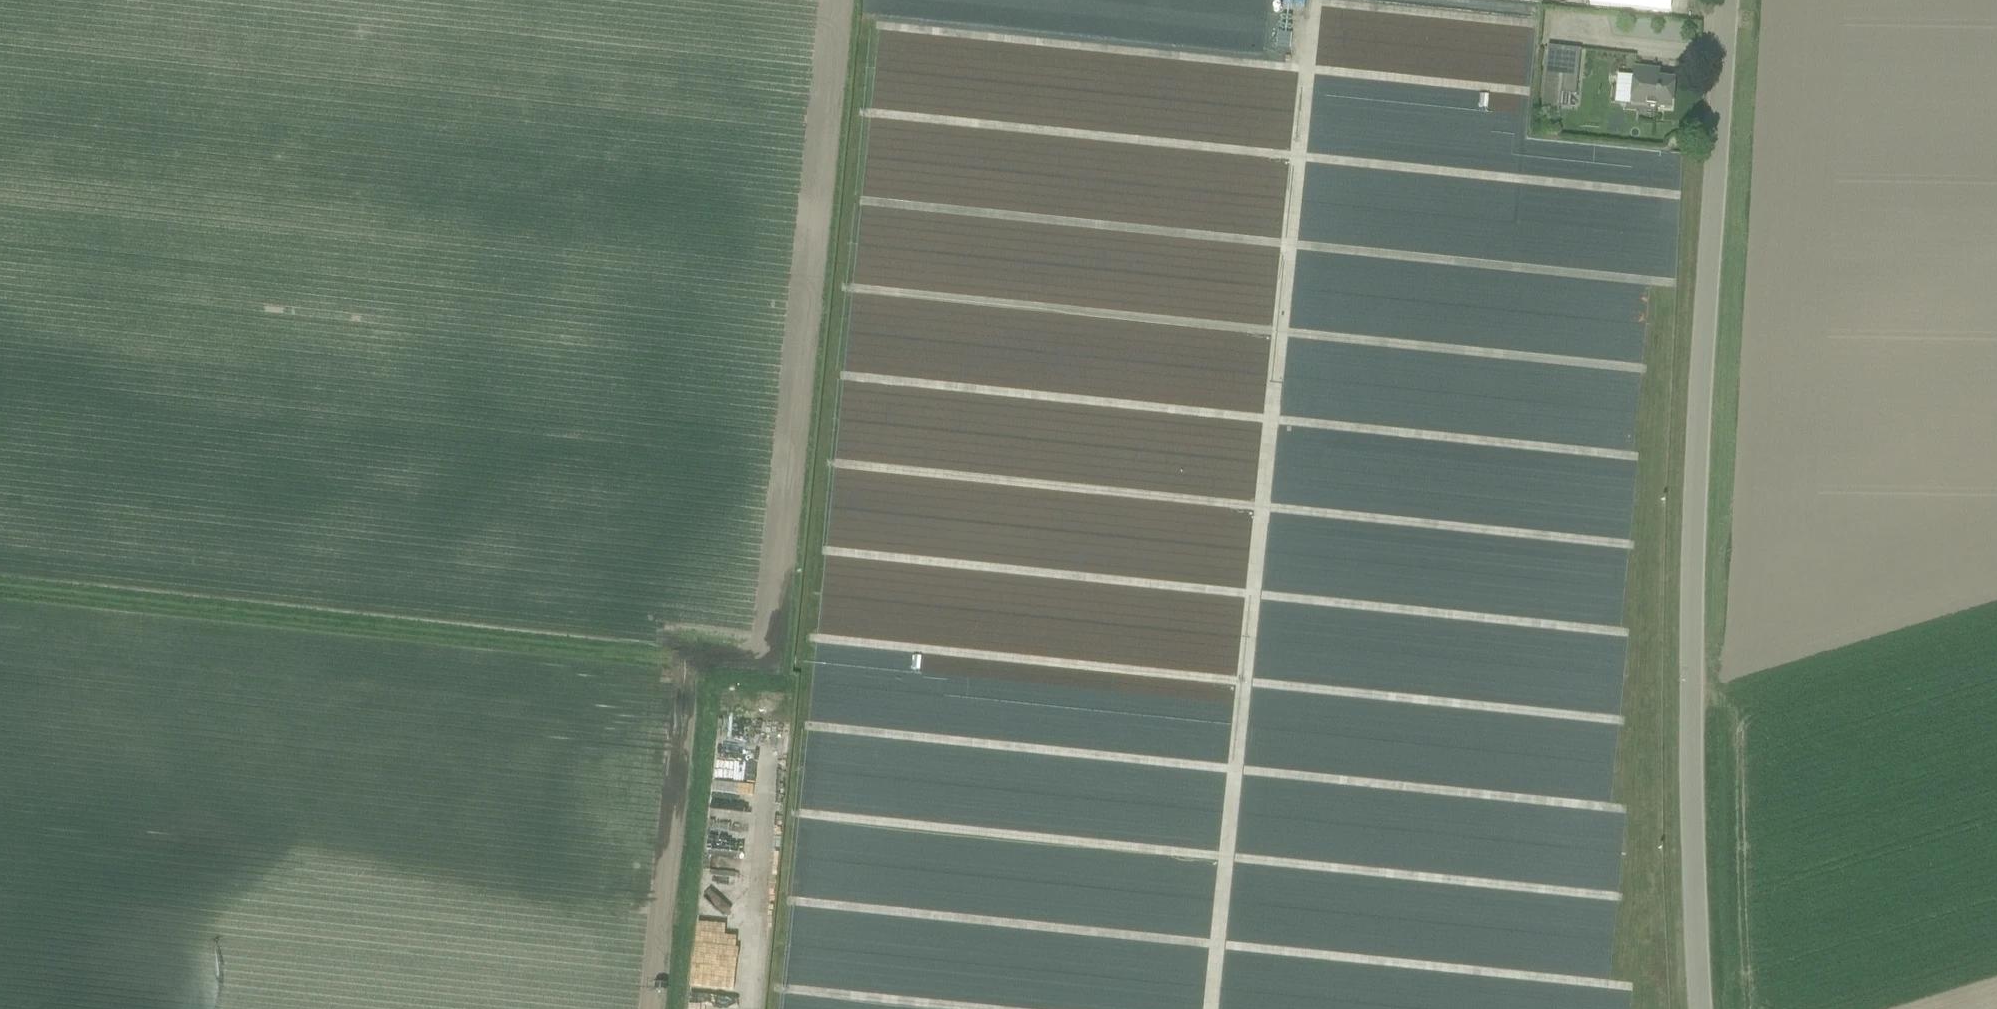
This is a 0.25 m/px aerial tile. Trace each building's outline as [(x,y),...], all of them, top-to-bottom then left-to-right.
[(1276,46),(1289,48),(1291,36),(1278,34),(1276,46)] [(1580,51),(1548,47),(1541,114),(1558,116),(1559,107),(1561,95),(1570,96),(1575,97),(1580,51)] [(1674,80),(1658,78),(1649,76),(1650,70),(1634,67),(1628,105),(1670,110),(1674,80)] [(1559,107),(1569,108),(1570,96),(1561,95),(1559,107)] [(1546,131),(1556,131),(1557,122),(1547,121),(1546,131)]
